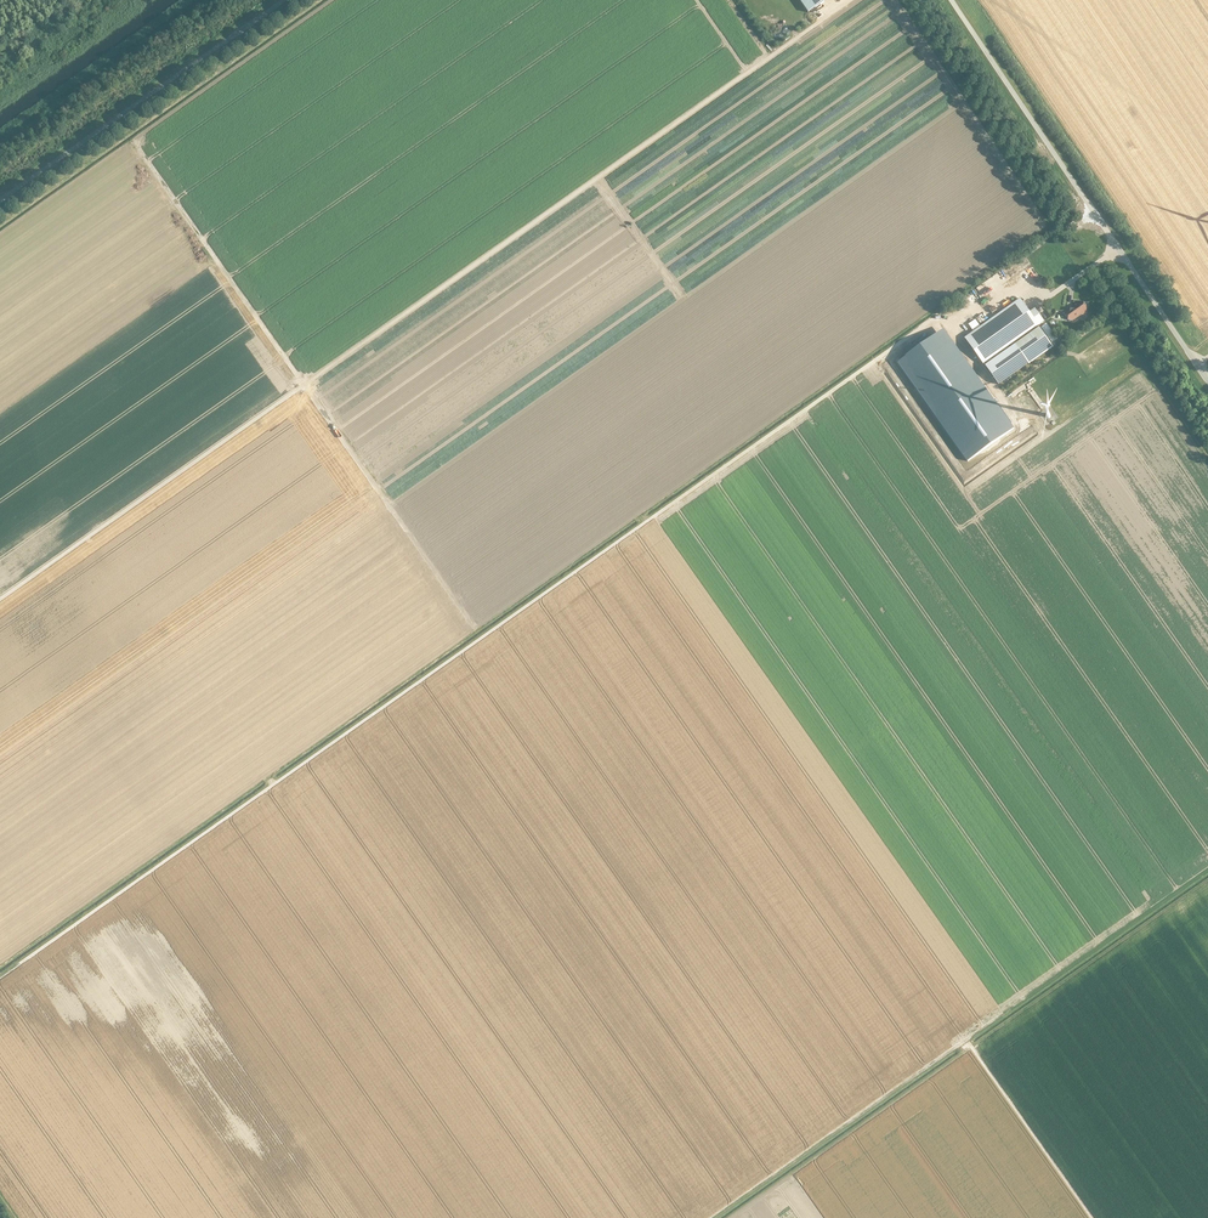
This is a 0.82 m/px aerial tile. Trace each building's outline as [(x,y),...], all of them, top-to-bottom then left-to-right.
[(808,13),(826,0),(799,0),(808,13)] [(990,320),(965,338),(968,341),(982,361),(984,364),(988,362),(987,361),(1009,346),(1009,347),(1011,348),(986,366),(999,385),(1053,347),(1040,328),(1039,329),(1037,327),(1044,322),(1035,308),(1030,312),(1020,299),(990,320)] [(1087,303),(1076,302),(1075,309),(1071,309),(1070,312),(1066,312),(1062,315),(1065,315),(1065,319),(1073,321),(1077,317),(1078,314),(1086,315),(1087,303)] [(971,319),(965,324),(968,327),(974,322),(971,319)] [(968,461),(1014,428),(944,329),(898,362),(968,461)]
